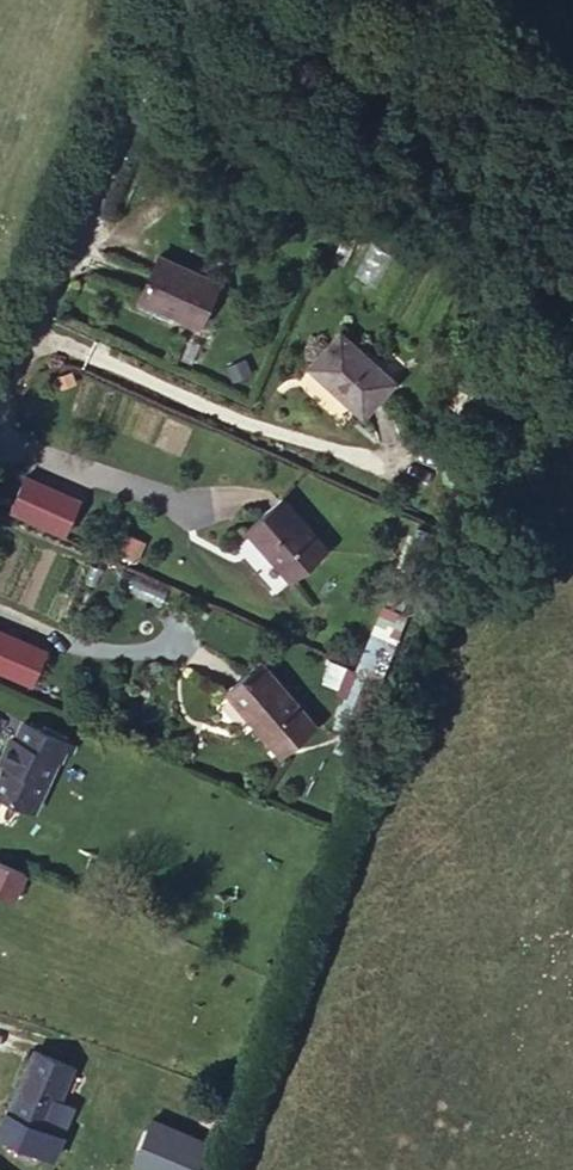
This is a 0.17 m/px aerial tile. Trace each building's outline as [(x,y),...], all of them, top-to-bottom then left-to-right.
[(221,278),(156,255),(138,298),(204,324),(221,278)] [(395,377),(341,331),(314,364),(369,407),(395,377)] [(7,512),(68,530),(80,490),(19,471),(7,512)] [(284,494),(250,528),(294,572),(328,539),(284,494)] [(122,531),(114,553),(137,562),(145,540),(122,531)] [(34,682),(47,649),(0,631),(0,668),(34,682)] [(258,666),(232,692),(289,752),(317,725),(258,666)] [(23,724),(17,740),(7,737),(0,760),(0,763),(4,764),(0,777),(0,800),(35,812),(63,739),(23,724)] [(0,862),(0,890),(19,898),(29,873),(0,862)] [(34,1049),(0,1141),(0,1142),(51,1162),(75,1100),(60,1094),(72,1063),(34,1049)] [(158,1169),(220,1169),(230,1145),(149,1115),(131,1160),(158,1169)]
